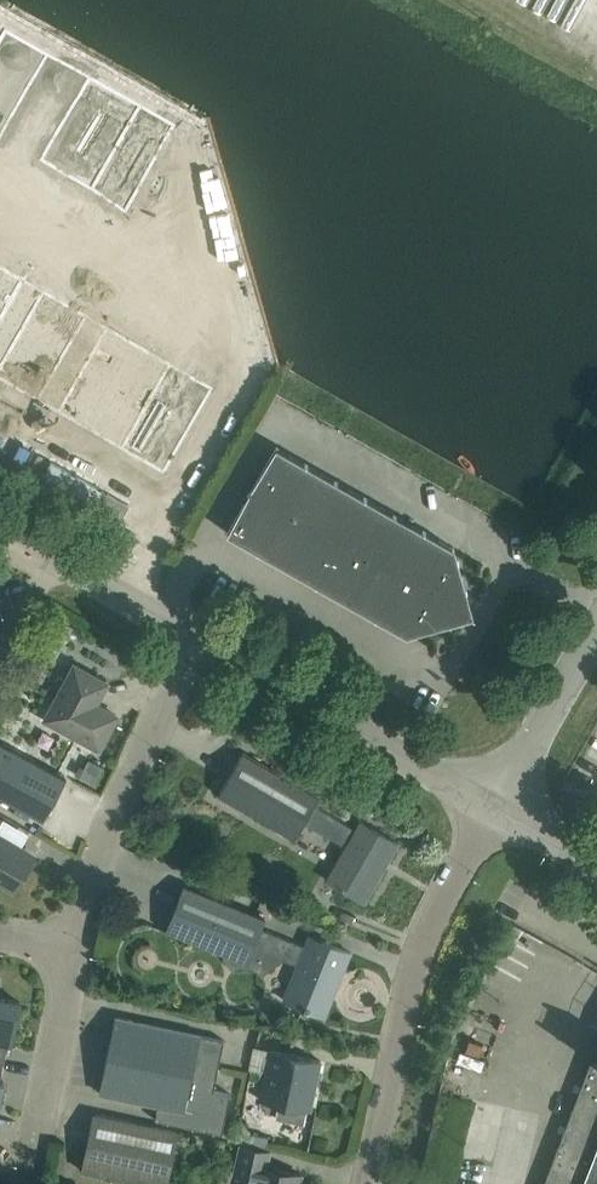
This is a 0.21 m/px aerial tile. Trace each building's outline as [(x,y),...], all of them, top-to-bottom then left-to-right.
[(139,106),(102,171),(137,190),(174,126),(139,106)] [(163,472),(212,387),(22,279),(22,278),(0,265),(0,379),(163,472)] [(418,630),(451,621),(467,593),(458,560),(450,555),(454,548),(276,446),(227,532),(405,633),(409,626),(418,630)] [(74,665),(45,719),(99,748),(116,716),(102,708),(99,697),(106,683),(74,665)] [(0,741),(0,796),(43,820),(66,777),(0,741)] [(324,879),(364,902),(398,843),(359,820),(354,828),(314,804),(318,796),(242,752),(218,794),(293,838),(303,822),(344,845),(324,879)] [(13,890),(33,855),(0,836),(0,882),(13,890)] [(282,999),(324,1016),(350,952),(308,935),(304,946),(260,928),(265,917),(183,885),(165,930),(245,963),(252,947),(295,964),(282,999)] [(11,1046),(20,1002),(0,998),(0,1044),(11,1046)] [(99,1093),(157,1105),(154,1119),(221,1133),(230,1093),(213,1090),(224,1040),(115,1017),(99,1093)] [(573,1034),(593,1040),(596,1028),(596,1024),(578,1018),(573,1034)] [(309,1110),(320,1060),(270,1050),(260,1100),(309,1110)] [(591,1062),(592,1060),(590,1060),(543,1183),(596,1183),(596,1065),(591,1062)] [(94,1114),(82,1171),(144,1183),(166,1183),(177,1131),(94,1114)] [(269,1150),(240,1144),(234,1174),(255,1179),(254,1183),(299,1183),(301,1175),(264,1167),(269,1150)]
